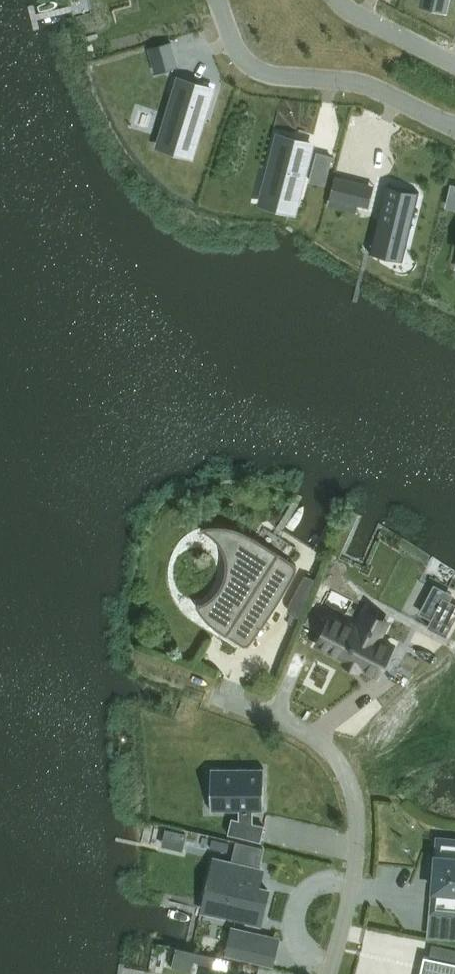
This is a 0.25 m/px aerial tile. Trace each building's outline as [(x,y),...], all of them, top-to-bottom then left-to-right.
[(172,42),(149,48),(155,73),(179,66),(172,42)] [(180,79),(164,134),(196,144),(213,89),(180,79)] [(279,135),(264,191),(298,199),(312,144),(279,135)] [(312,171),(310,181),(325,185),(328,175),(312,171)] [(336,175),(330,198),(359,205),(364,182),(336,175)] [(387,184),(372,241),(406,249),(421,192),(387,184)] [(447,205),(454,207),(454,185),(452,184),(447,205)] [(197,603),(197,604),(198,607),(200,610),(203,615),(207,619),(210,622),(214,625),(218,628),(236,640),(240,643),(242,644),(244,645),(246,645),(248,645),(249,644),(251,643),(264,625),(272,614),(277,605),(282,597),(287,588),(292,579),(297,571),(298,567),(296,563),(294,562),(286,556),(280,552),(276,549),(269,545),(260,540),(256,537),(253,536),(248,532),(241,529),(234,527),(229,526),(223,525),(215,525),(210,525),(208,526),(205,526),(201,528),(201,529),(205,531),(216,539),(218,542),(222,547),(225,554),(226,560),(226,567),(226,574),(223,581),(220,587),(216,592),(214,595),(210,597),(197,603)] [(306,575),(292,600),(305,606),(315,579),(306,575)] [(427,626),(447,636),(454,620),(454,602),(451,600),(443,596),(432,617),(427,626)] [(331,610),(314,645),(346,661),(365,670),(382,678),(399,642),(385,635),(387,630),(362,618),(360,623),(331,610)] [(310,613),(305,623),(317,629),(322,619),(310,613)] [(212,768),(212,808),(239,808),(253,808),(262,807),(262,768),(212,768)] [(233,819),(229,832),(260,839),(263,826),(253,824),(239,820),(233,819)] [(187,833),(166,828),(162,845),(183,850),(187,833)] [(434,889),(440,890),(438,911),(454,912),(454,840),(445,839),(443,856),(437,855),(434,889)] [(236,841),(231,863),(260,869),(265,847),(236,841)] [(221,860),(212,902),(230,905),(227,916),(246,920),(248,914),(261,917),(268,889),(258,886),(261,869),(260,869),(231,863),(221,860)] [(233,927),(230,940),(253,945),(256,932),(233,927)] [(176,947),(172,966),(191,971),(193,963),(195,951),(176,947)] [(426,973),(454,973),(454,962),(426,956),(424,965),(427,966),(426,973)]
